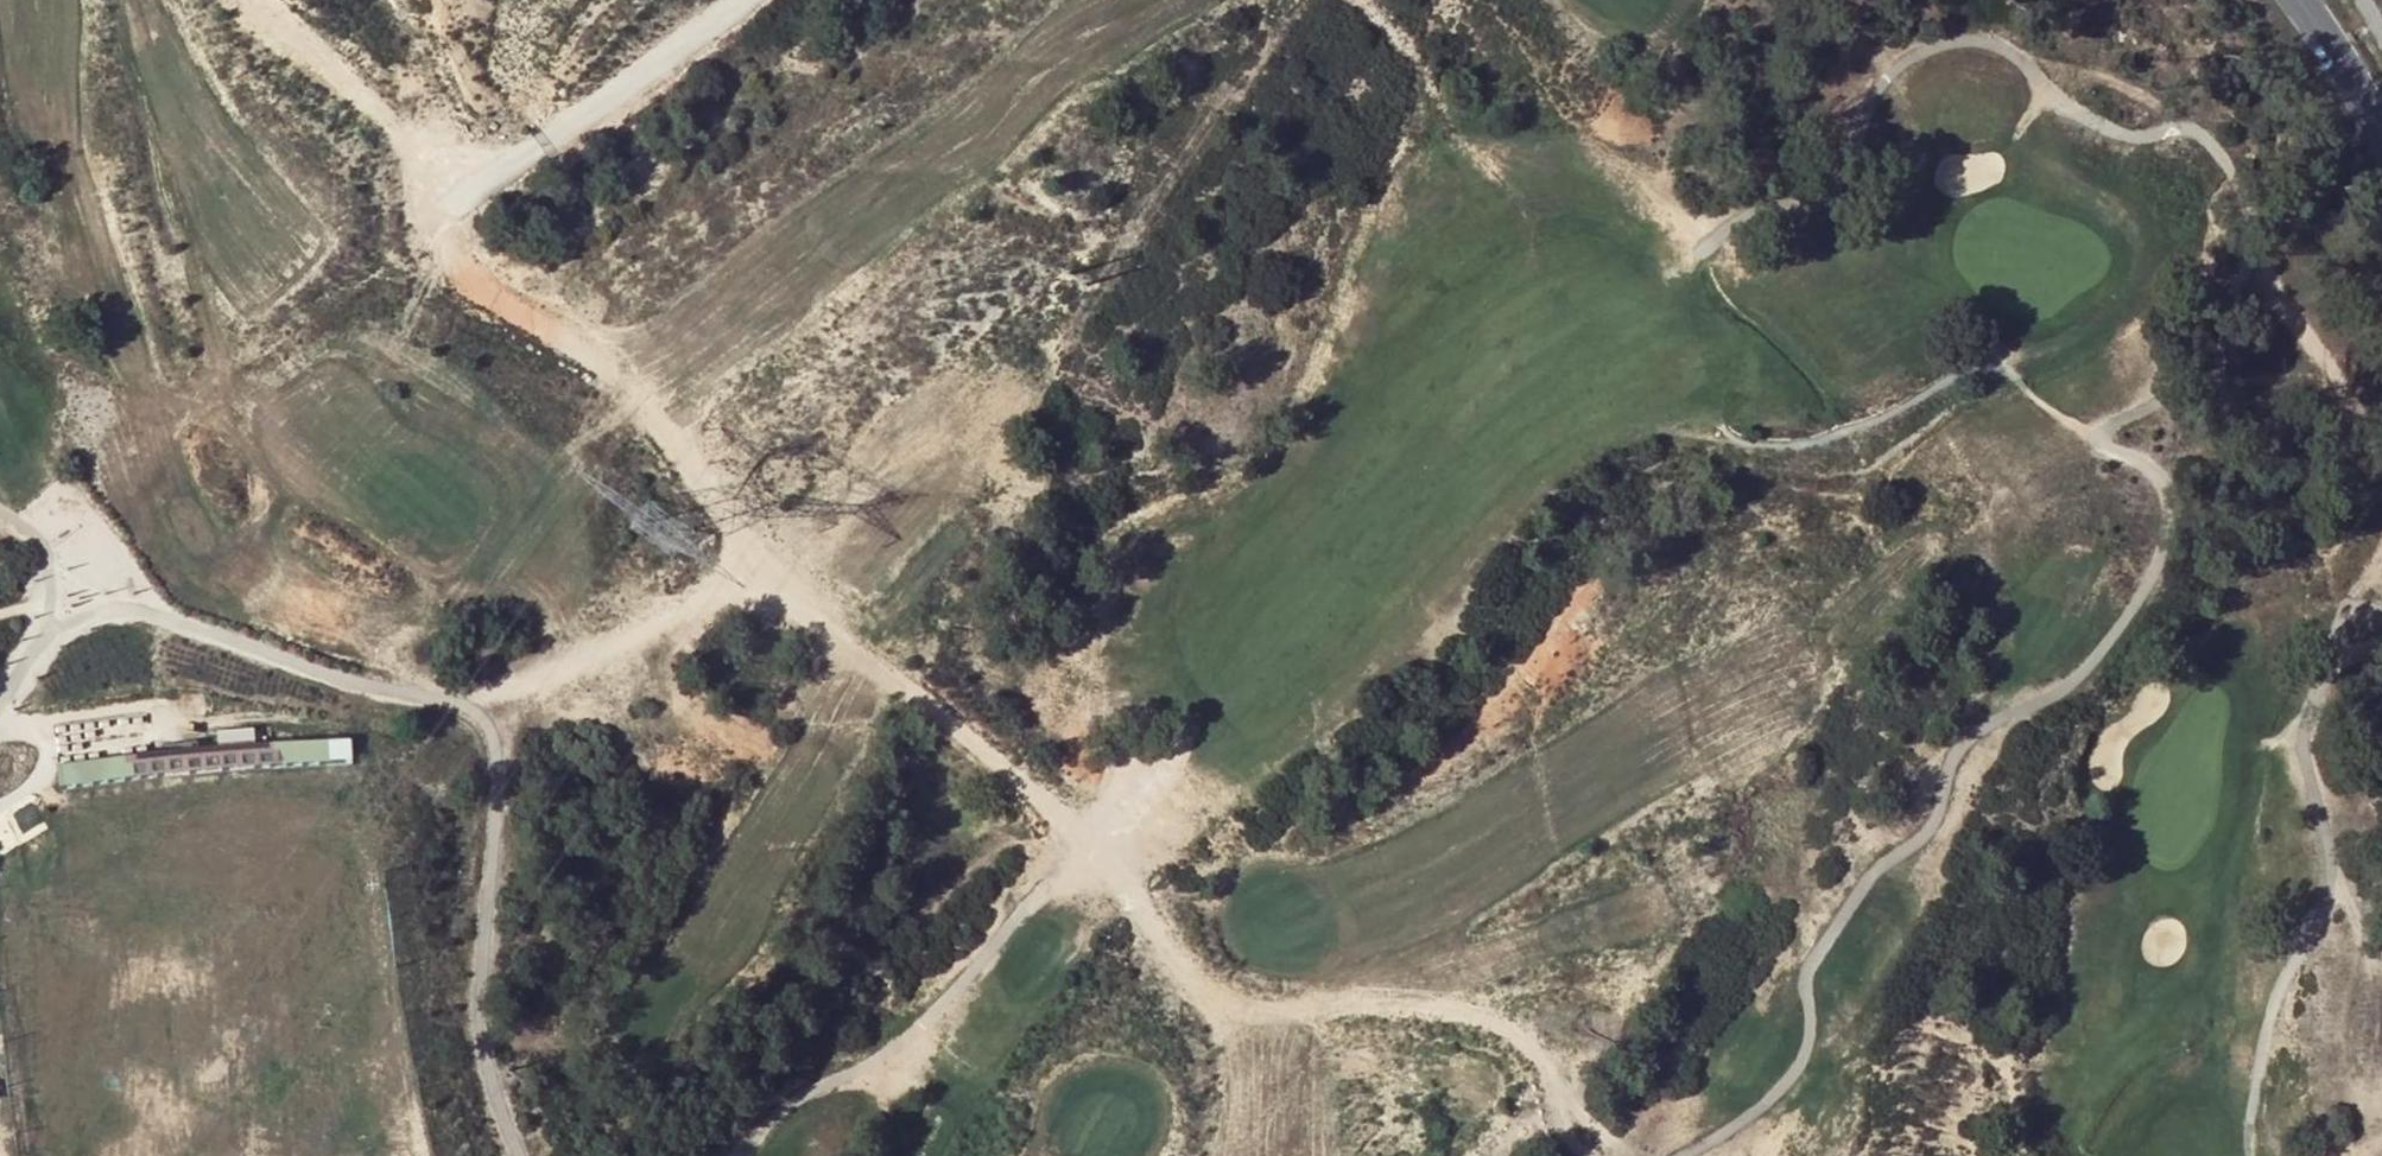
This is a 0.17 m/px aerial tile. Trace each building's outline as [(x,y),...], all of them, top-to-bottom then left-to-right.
[(189,751),(56,767),(59,789),(192,773),(351,763),(350,742),(189,751)]
